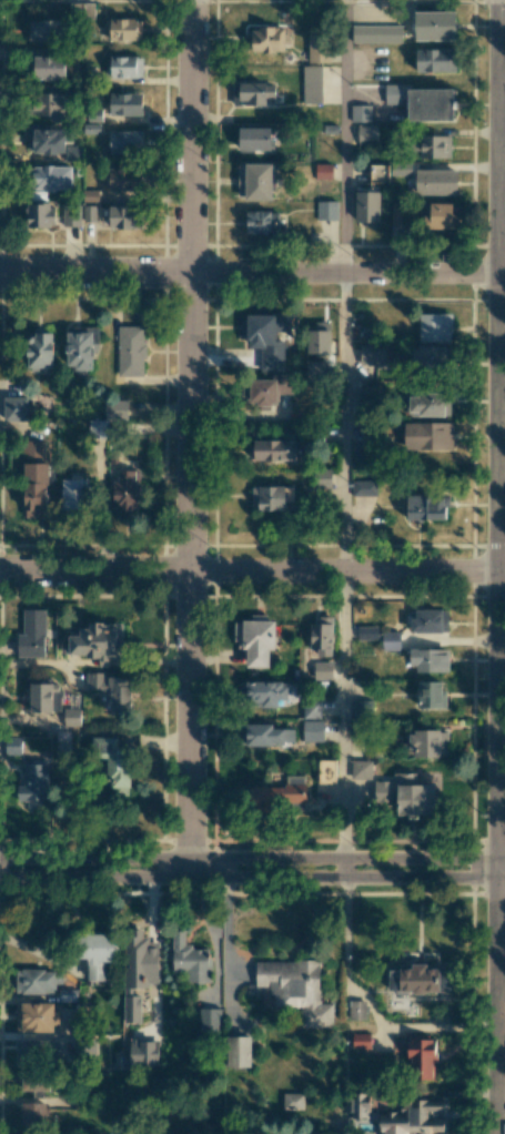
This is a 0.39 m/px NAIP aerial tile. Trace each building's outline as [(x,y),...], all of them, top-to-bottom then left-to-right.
[(456,12),(415,12),(415,40),(456,40),(456,12)] [(142,19),(98,20),(98,40),(142,40),(142,19)] [(28,20),(28,41),(63,42),(63,21),(28,20)] [(402,26),(352,25),(352,42),(402,43),(402,26)] [(286,51),(286,27),(247,28),(247,52),(286,51)] [(328,62),(328,34),(308,34),(308,62),(328,62)] [(456,49),(416,48),(416,72),(456,73),(456,49)] [(109,77),(143,78),(143,56),(109,56),(109,77)] [(321,65),(302,66),(303,102),(322,102),(321,65)] [(274,83),(233,84),(233,105),(275,104),(274,83)] [(385,104),(402,104),(402,84),(385,84),(385,104)] [(408,121),(453,120),(453,89),(407,89),(408,121)] [(64,100),(71,100),(71,92),(39,91),(38,102),(30,102),(30,116),(51,116),(51,122),(64,123),(64,100)] [(110,115),(142,115),(142,93),(109,93),(110,115)] [(371,105),(351,105),(351,122),(371,122),(371,105)] [(376,124),(357,125),(357,144),(377,144),(376,124)] [(50,125),(28,125),(28,153),(64,153),(64,129),(50,129),(50,125)] [(271,127),(239,127),(239,150),(271,150),(271,127)] [(110,153),(142,153),(142,130),(109,131),(110,153)] [(451,136),(420,135),(420,158),(450,158),(451,136)] [(411,162),(391,163),(391,176),(411,175),(411,162)] [(272,200),(272,164),(239,163),(238,199),(272,200)] [(332,164),(315,164),(315,179),(332,179),(332,164)] [(71,166),(32,166),(32,189),(71,190),(71,166)] [(142,190),(141,169),(109,169),(109,191),(142,190)] [(457,170),(416,169),(416,194),(457,195),(457,170)] [(380,191),(355,191),(354,222),(379,222),(380,191)] [(338,201),(317,201),(316,220),(337,220),(338,201)] [(404,203),(391,202),(390,224),(403,225),(404,203)] [(28,228),(55,227),(55,203),(27,204),(28,228)] [(452,203),(427,203),(427,228),(452,229),(452,203)] [(95,205),(83,205),(83,222),(95,222),(95,205)] [(110,228),(141,229),(141,207),(110,207),(110,228)] [(63,227),(80,227),(80,208),(63,208),(63,227)] [(246,233),(278,232),(278,211),(246,211),(246,233)] [(452,314),(419,313),(419,341),(452,342),(452,314)] [(290,314),(247,314),(246,346),(275,347),(275,332),(290,332),(290,314)] [(144,326),(118,326),(117,376),(143,377),(144,326)] [(67,368),(92,368),(92,343),(98,343),(98,327),(66,327),(67,368)] [(330,330),(308,330),(308,354),(331,354),(330,330)] [(53,333),(27,333),(27,368),(52,368),(53,333)] [(385,365),(385,346),(360,346),(359,365),(385,365)] [(445,346),(413,346),(413,369),(445,370),(445,346)] [(328,360),(305,360),(305,381),(328,381),(328,360)] [(249,403),(276,403),(276,380),(249,379),(249,403)] [(291,394),(292,381),(281,381),(280,394),(291,394)] [(409,416),(449,416),(449,396),(409,396),(409,416)] [(27,398),(4,398),(4,421),(27,421),(27,398)] [(88,420),(88,438),(119,438),(119,419),(127,419),(127,399),(104,400),(104,420),(88,420)] [(452,422),(404,423),(404,450),(453,450),(452,422)] [(295,461),(295,442),(248,441),(247,460),(295,461)] [(48,463),(25,462),(23,517),(46,518),(48,463)] [(332,488),(330,469),(312,471),(314,490),(332,488)] [(113,471),(114,514),(140,514),(139,470),(113,471)] [(89,480),(62,479),(62,508),(89,509),(89,480)] [(376,480),(352,481),(353,496),(376,496),(376,480)] [(251,487),(252,508),(293,507),(293,486),(251,487)] [(445,520),(446,496),(407,495),(407,520),(445,520)] [(45,609),(23,609),(23,634),(17,634),(17,657),(45,657),(45,609)] [(447,633),(448,610),(416,609),(416,618),(411,618),(410,632),(447,633)] [(246,667),(269,668),(269,650),(275,650),(275,621),(266,620),(267,615),(250,615),(250,622),(235,621),(234,649),(246,649),(246,667)] [(332,656),(333,617),(319,617),(319,624),(311,623),(310,648),(317,648),(317,656),(332,656)] [(124,623),(89,623),(89,629),(80,629),(80,636),(69,636),(69,656),(99,656),(99,666),(108,666),(108,658),(124,658),(124,623)] [(377,627),(357,626),(357,640),(377,640),(377,627)] [(382,651),(400,651),(399,631),(382,631),(382,651)] [(412,672),(449,672),(449,649),(411,649),(412,672)] [(332,661),(313,662),(314,679),(333,679),(332,661)] [(87,691),(110,691),(111,712),(130,712),(130,677),(106,677),(105,672),(87,672),(87,691)] [(444,708),(445,682),(417,681),(417,708),(444,708)] [(287,700),(288,682),(240,682),(240,706),(278,706),(278,700),(287,700)] [(52,713),(53,684),(30,683),(29,712),(52,713)] [(372,700),(351,700),(351,718),(373,717),(372,700)] [(323,741),(323,721),(302,721),(302,741),(323,741)] [(273,724),(246,724),(246,745),(294,744),(294,728),(273,729),(273,724)] [(410,757),(448,757),(448,731),(410,731),(410,757)] [(107,755),(108,787),(130,787),(129,747),(117,747),(117,737),(91,737),(91,756),(107,755)] [(20,755),(21,738),(6,738),(6,754),(20,755)] [(335,760),(318,760),(318,783),(336,783),(335,760)] [(351,779),(371,779),(371,760),(351,760),(351,779)] [(47,761),(24,761),(23,786),(17,786),(16,801),(27,801),(27,808),(46,808),(47,761)] [(434,784),(416,784),(416,773),(393,773),(393,781),(376,781),(376,808),(395,808),(395,815),(434,815),(434,784)] [(308,776),(286,775),(285,806),(307,806),(308,776)] [(250,808),(281,809),(281,787),(250,786),(250,808)] [(172,973),(185,973),(185,983),(210,982),(210,947),(185,947),(185,930),(172,930),(172,973)] [(124,1023),(140,1023),(140,991),(148,991),(148,983),(158,983),(158,940),(142,940),(142,931),(124,931),(124,1023)] [(114,934),(86,934),(86,986),(104,986),(103,962),(115,961),(114,934)] [(256,961),(256,996),(273,996),(273,1007),(299,1007),(299,1027),(332,1027),(332,1003),(319,1003),(319,961),(256,961)] [(388,970),(389,992),(449,991),(449,969),(427,970),(427,964),(410,964),(410,969),(388,970)] [(14,969),(14,993),(55,994),(55,970),(14,969)] [(349,1020),(366,1020),(366,1001),(349,1001),(349,1020)] [(54,1003),(16,1003),(15,1031),(53,1032),(54,1003)] [(220,1009),(199,1009),(198,1033),(220,1033),(220,1009)] [(352,1033),(353,1048),(371,1048),(370,1033),(352,1033)] [(227,1068),(251,1067),(250,1036),(226,1037),(227,1068)] [(435,1078),(434,1036),(407,1037),(408,1079),(435,1078)] [(15,1061),(52,1062),(52,1041),(15,1040),(15,1061)] [(158,1066),(158,1040),(130,1041),(130,1066),(158,1066)] [(21,1090),(50,1091),(50,1072),(22,1071),(21,1090)] [(282,1110),(303,1110),(304,1094),(283,1093),(282,1110)] [(369,1094),(350,1093),(349,1117),(368,1118),(369,1094)] [(379,1131),(443,1132),(443,1118),(432,1118),(432,1111),(443,1111),(443,1100),(412,1100),(412,1103),(401,1102),(401,1112),(379,1112),(379,1131)] [(45,1102),(21,1103),(21,1129),(46,1129),(45,1102)]
